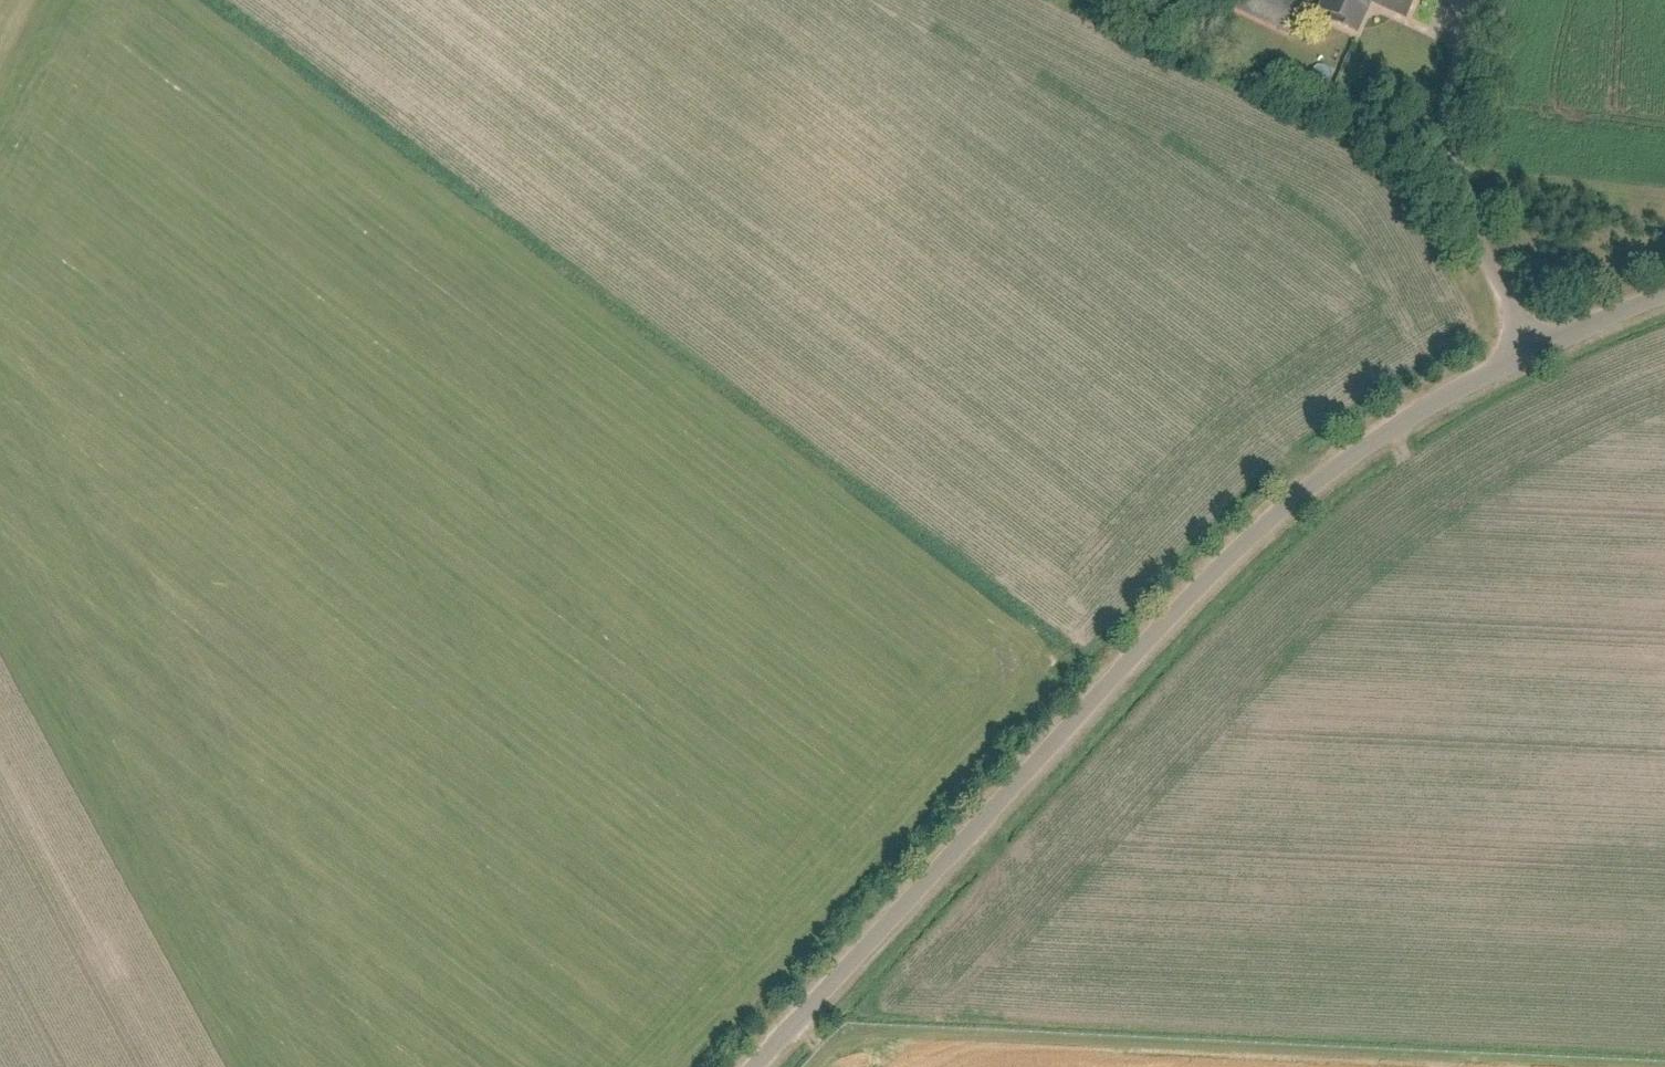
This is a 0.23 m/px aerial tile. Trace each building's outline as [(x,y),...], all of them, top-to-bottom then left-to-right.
[(1251,8),(1298,27),(1310,0),(1254,0),(1251,8)] [(1374,10),(1416,28),(1428,0),(1327,0),(1317,26),(1360,44),(1374,10)]
